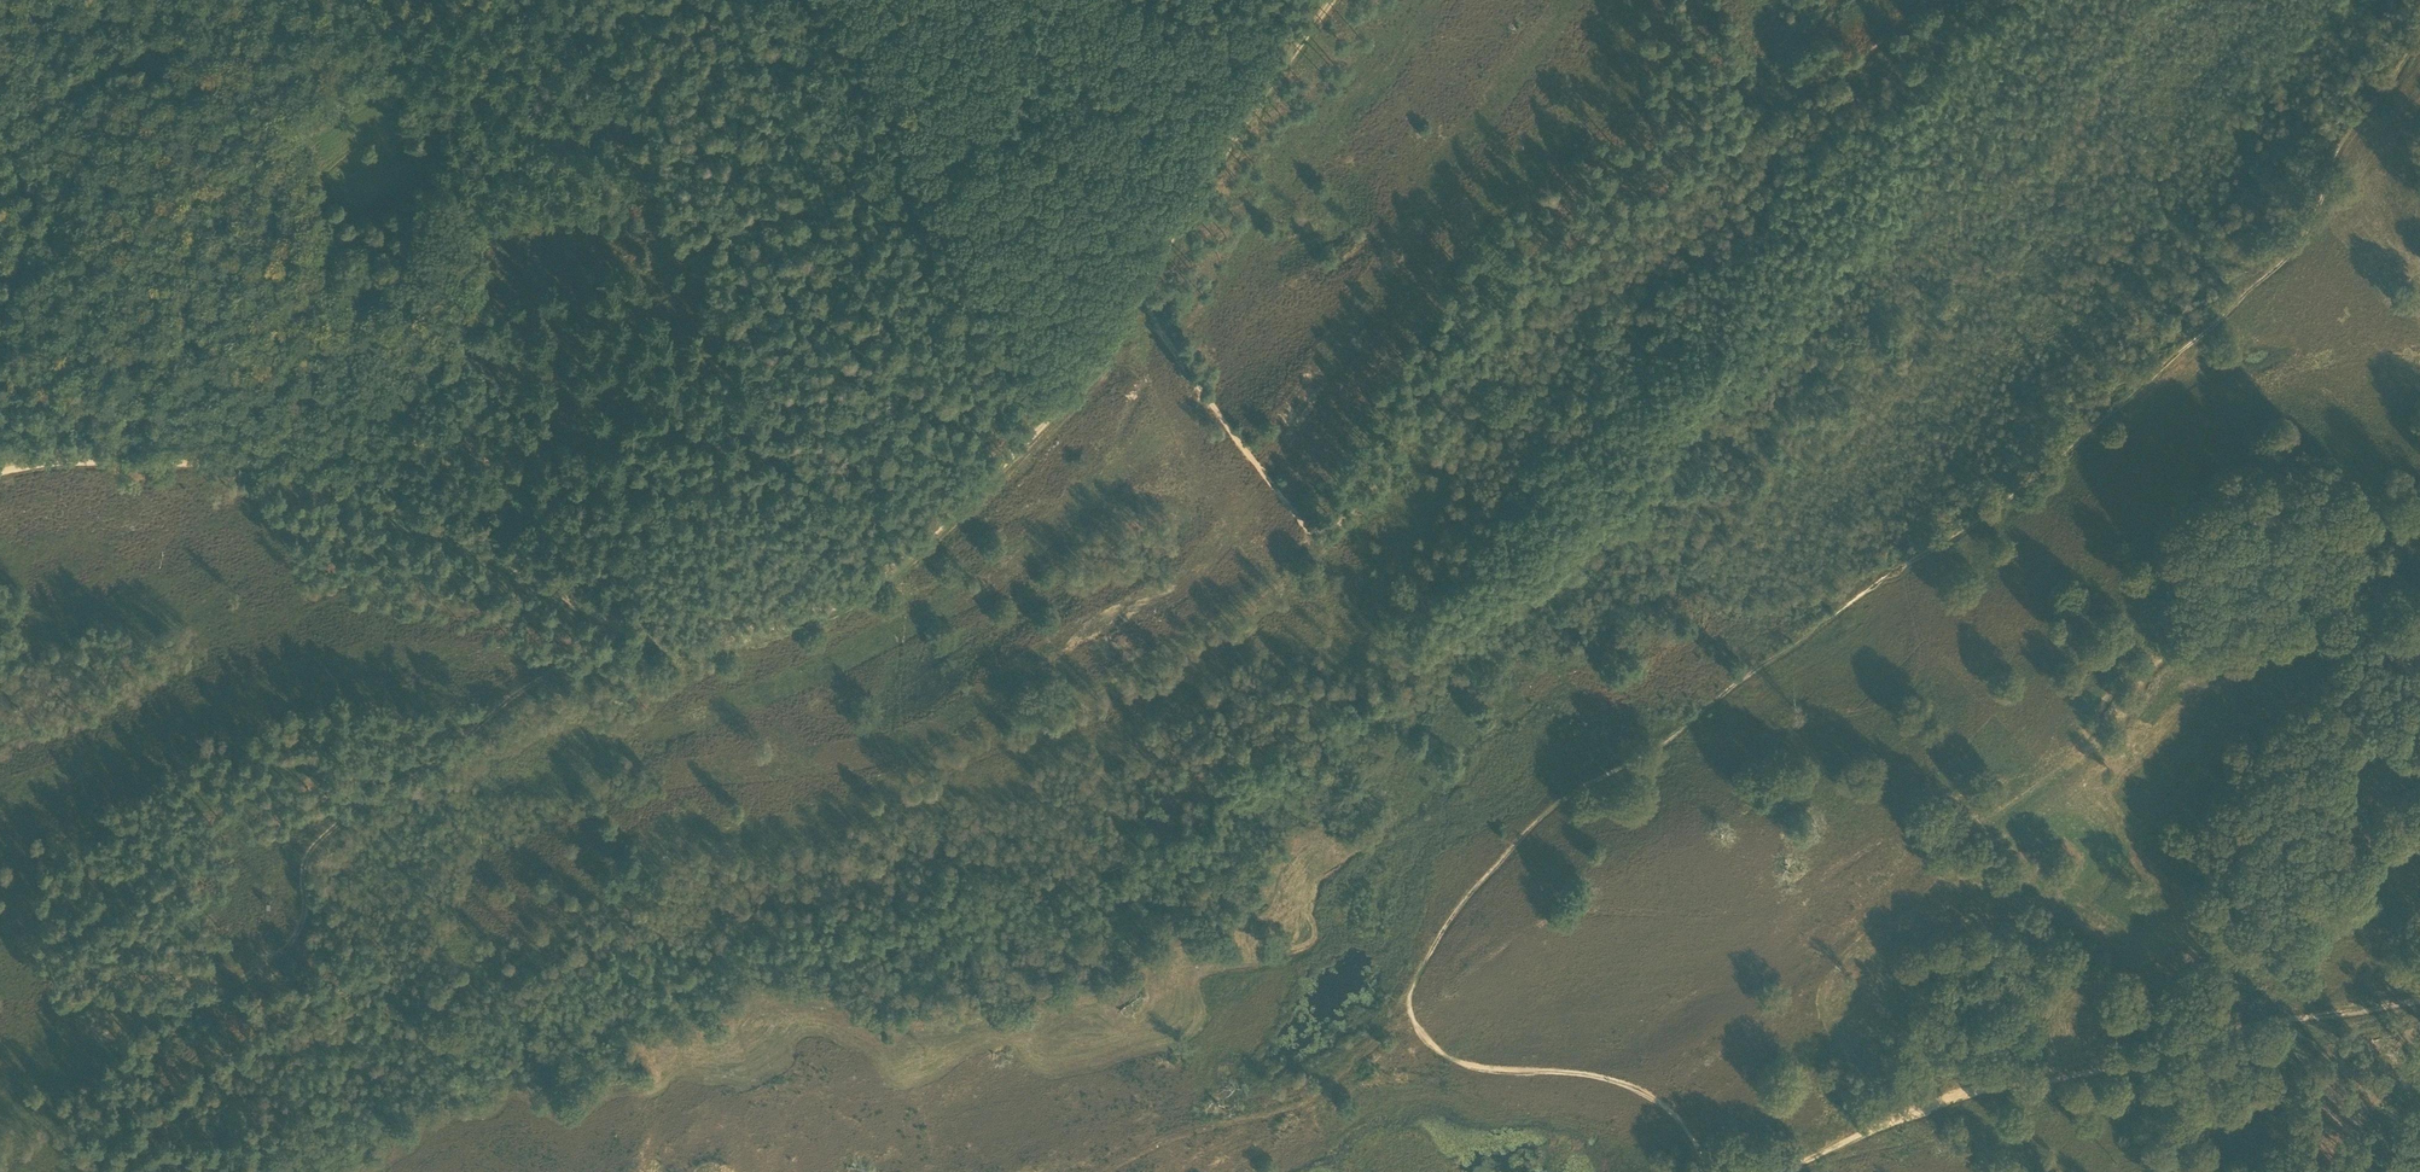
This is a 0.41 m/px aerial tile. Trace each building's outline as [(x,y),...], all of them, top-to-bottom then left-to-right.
[(505,598),(507,588),(497,586),(495,596),(505,598)]
